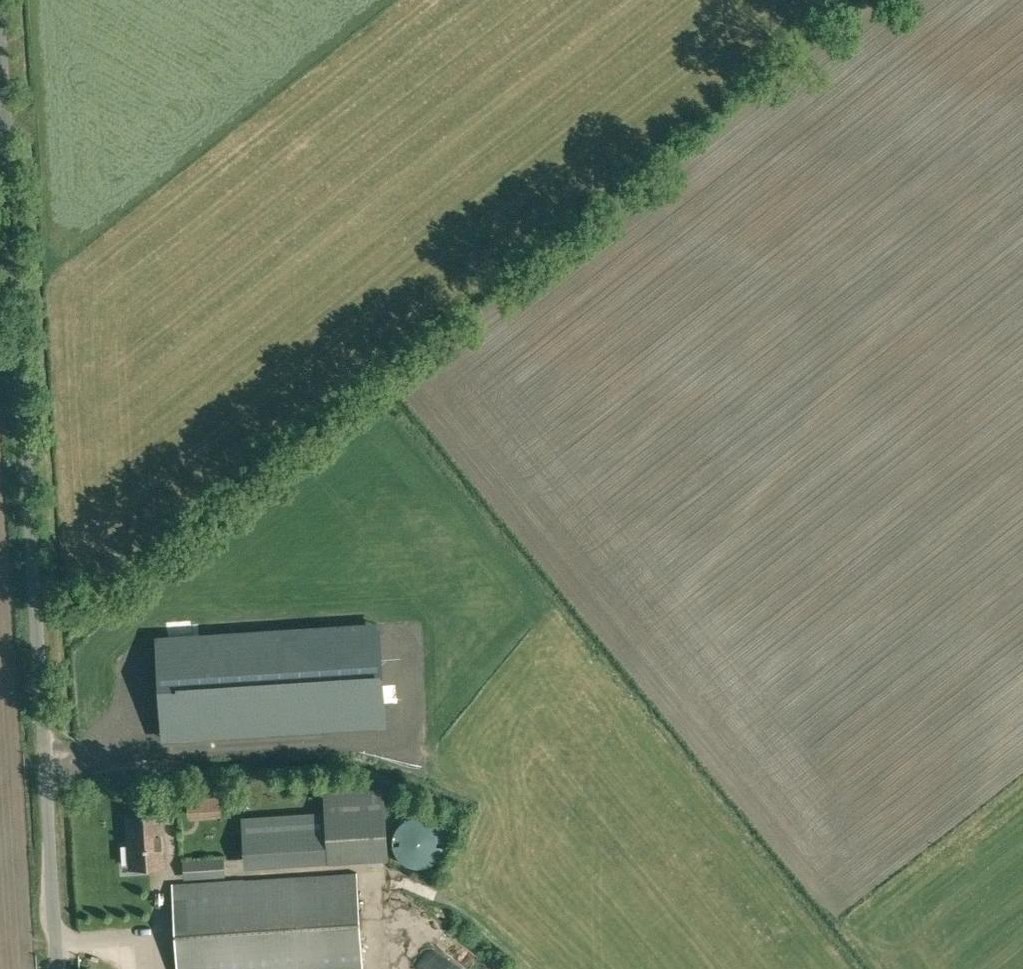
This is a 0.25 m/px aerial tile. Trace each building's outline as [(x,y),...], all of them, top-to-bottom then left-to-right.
[(157,722),(121,725),(123,760),(385,739),(375,617),(150,635),(157,722)] [(326,812),(242,817),(245,859),(330,854),(330,852),(387,849),(383,788),(325,792),(326,812)] [(219,797),(202,798),(188,799),(189,814),(192,814),(220,812),(219,797)] [(130,845),(123,846),(124,863),(131,862),(131,867),(158,866),(166,865),(165,855),(162,816),(128,818),(130,845)] [(357,872),(173,885),(176,935),(178,968),(363,968),(357,872)]
